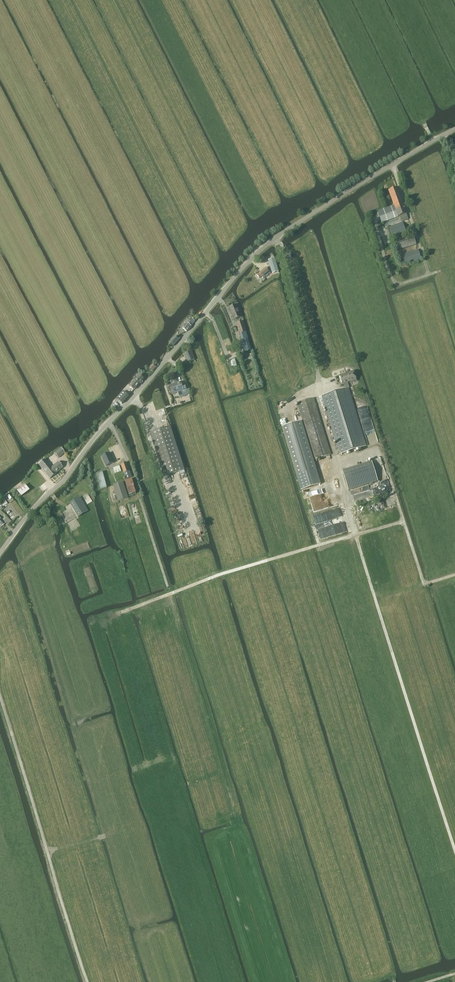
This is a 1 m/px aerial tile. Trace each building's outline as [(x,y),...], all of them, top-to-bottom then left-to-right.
[(394,205),(377,211),(382,223),(398,217),(400,216),(400,219),(401,219),(402,222),(409,219),(408,217),(397,187),(389,190),(394,205)] [(393,238),(406,233),(402,222),(389,227),(393,238)] [(405,264),(421,259),(418,250),(402,255),(405,264)] [(275,258),(268,260),(271,270),(273,269),(274,271),(278,270),(275,259),(275,258)] [(259,273),(257,275),(259,278),(262,276),(263,278),(270,273),(269,272),(271,271),(268,268),(267,268),(266,268),(259,273)] [(229,308),(234,320),(241,317),(236,305),(229,308)] [(191,326),(195,322),(191,319),(187,324),(187,323),(183,328),(187,332),(191,327),(191,326)] [(243,321),(236,323),(237,323),(240,334),(246,332),(247,332),(243,321)] [(246,332),(240,334),(242,341),(248,339),(246,332)] [(175,336),(169,343),(174,346),(179,340),(175,336)] [(242,341),(240,341),(244,353),(252,350),(248,339),(242,341)] [(187,362),(195,360),(192,351),(184,354),(187,362)] [(354,371),(347,373),(350,382),(350,383),(357,381),(354,371)] [(347,373),(340,376),(342,384),(350,382),(347,373)] [(134,390),(144,379),(140,375),(130,386),(134,390)] [(184,392),(187,391),(185,384),(182,385),(181,382),(169,386),(172,394),(183,391),(184,392)] [(348,382),(343,384),(345,389),(322,396),(340,454),(366,446),(348,388),(349,387),(348,382)] [(123,404),(130,395),(124,391),(117,399),(119,401),(123,404)] [(315,459),(330,455),(313,398),(298,403),(315,459)] [(302,421),(282,426),(297,475),(317,469),(302,421)] [(164,476),(184,470),(171,427),(150,433),(164,476)] [(58,458),(64,453),(61,449),(55,453),(58,458)] [(102,456),(106,466),(114,463),(110,453),(102,456)] [(56,473),(63,468),(58,462),(51,468),(44,460),(38,464),(50,478),(56,473)] [(371,462),(351,468),(357,488),(377,481),(371,462)] [(126,479),(132,477),(130,471),(127,463),(121,465),(124,473),(126,479)] [(357,488),(351,468),(342,471),(348,490),(357,488)] [(108,487),(106,481),(103,471),(96,473),(101,489),(108,487)] [(129,496),(136,493),(134,486),(132,479),(125,481),(128,489),(127,489),(129,496)] [(21,497),(29,491),(22,481),(13,487),(21,497)] [(119,501),(128,498),(123,482),(114,485),(119,501)] [(79,517),(89,511),(80,497),(70,503),(79,517)]
